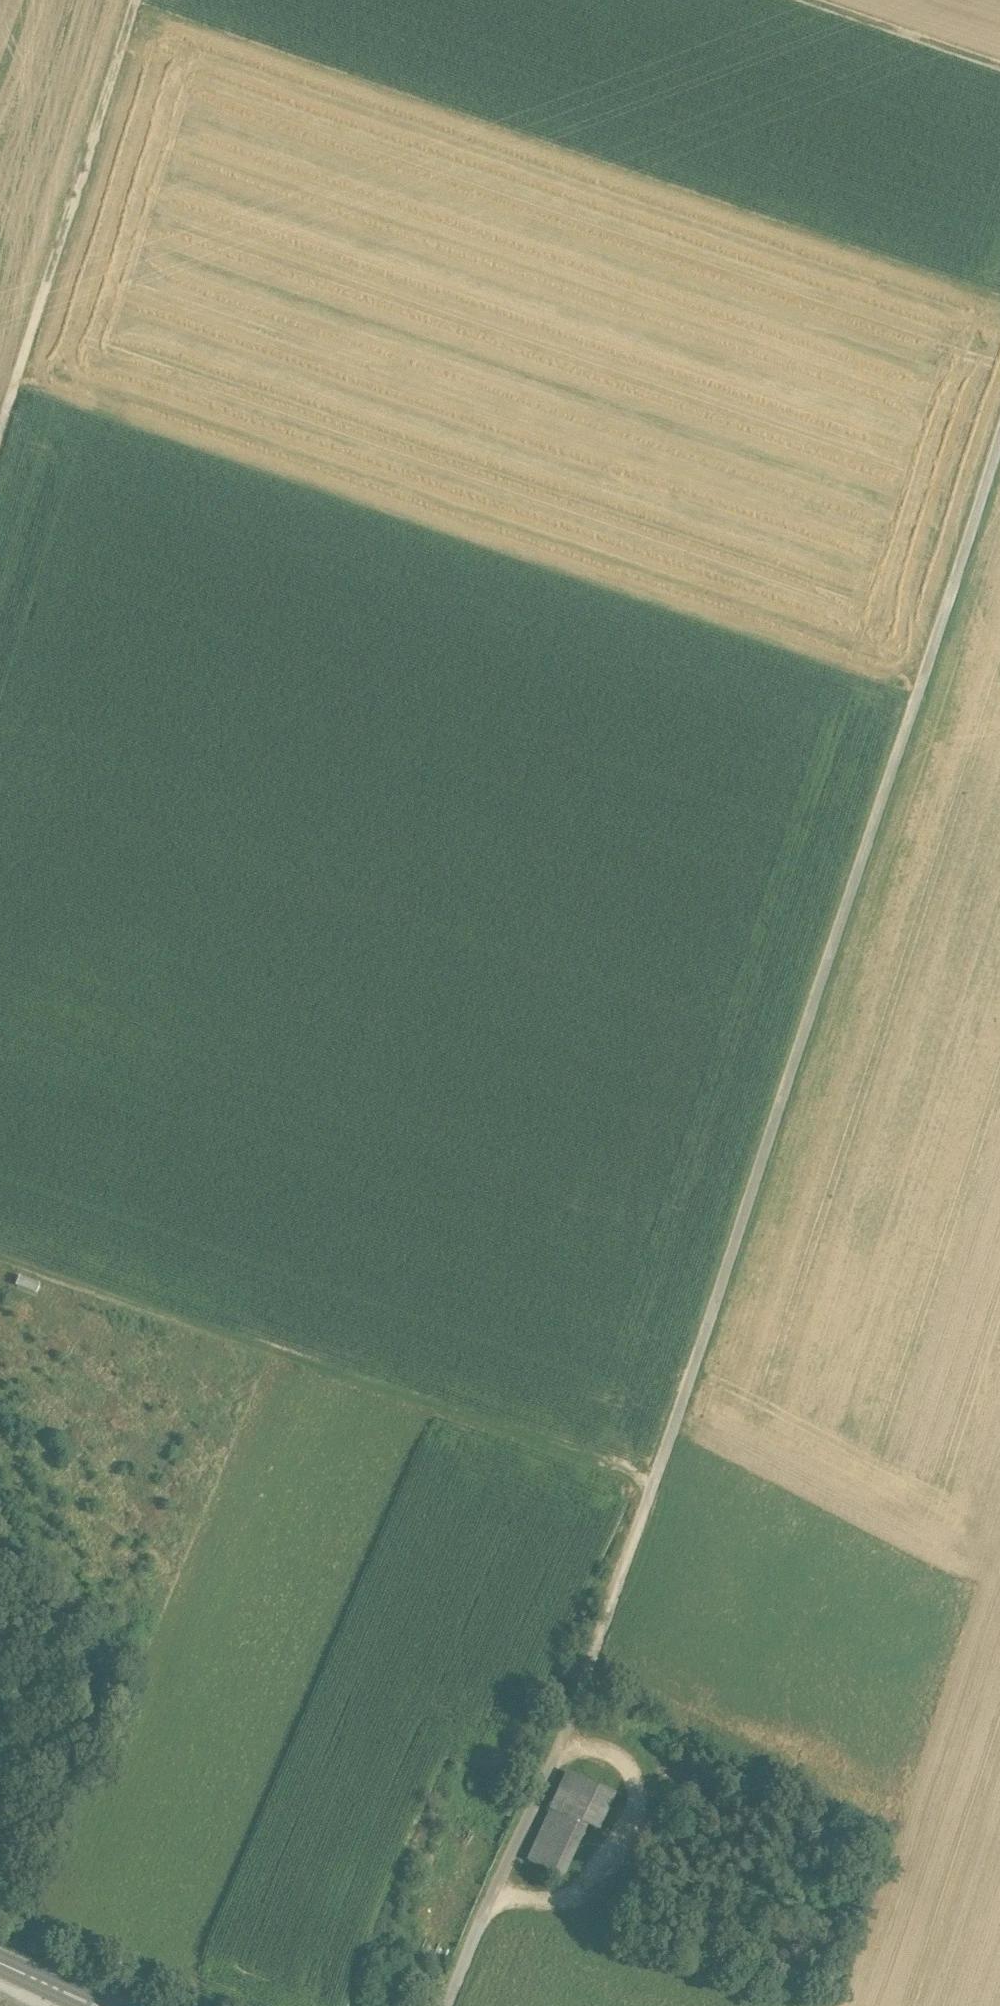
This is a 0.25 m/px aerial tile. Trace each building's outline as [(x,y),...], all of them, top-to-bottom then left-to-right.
[(611,1796),(568,1776),(528,1862),(554,1874),(577,1824),(595,1832),(611,1796)]
